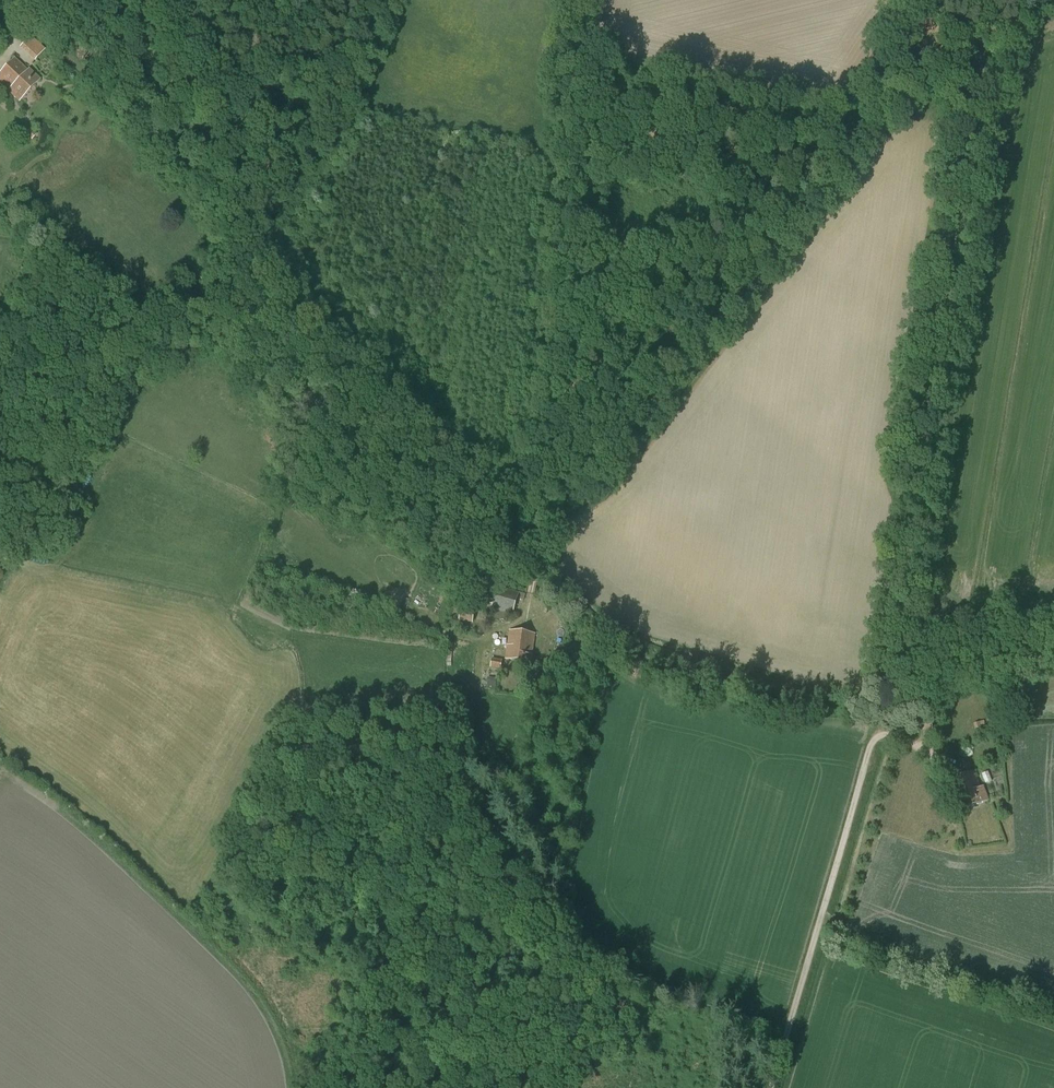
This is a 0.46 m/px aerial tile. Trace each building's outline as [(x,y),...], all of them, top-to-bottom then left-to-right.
[(20,47),(35,61),(46,49),(31,35),(20,47)] [(27,71),(14,59),(0,74),(0,81),(9,90),(8,91),(18,102),(39,79),(28,69),(27,71)] [(89,89),(82,96),(90,105),(98,99),(89,89)] [(37,134),(31,129),(25,134),(31,140),(37,134)] [(498,586),(491,609),(513,615),(521,593),(498,586)] [(476,610),(461,607),(458,621),(473,624),(476,610)] [(506,659),(531,663),(535,634),(510,631),(506,659)] [(490,668),(501,669),(502,660),(492,659),(490,668)] [(930,714),(915,716),(917,731),(932,729),(930,714)] [(957,776),(954,770),(947,772),(961,810),(988,800),(983,787),(979,788),(973,771),(957,776)] [(981,774),(985,783),(991,781),(988,772),(981,774)]
